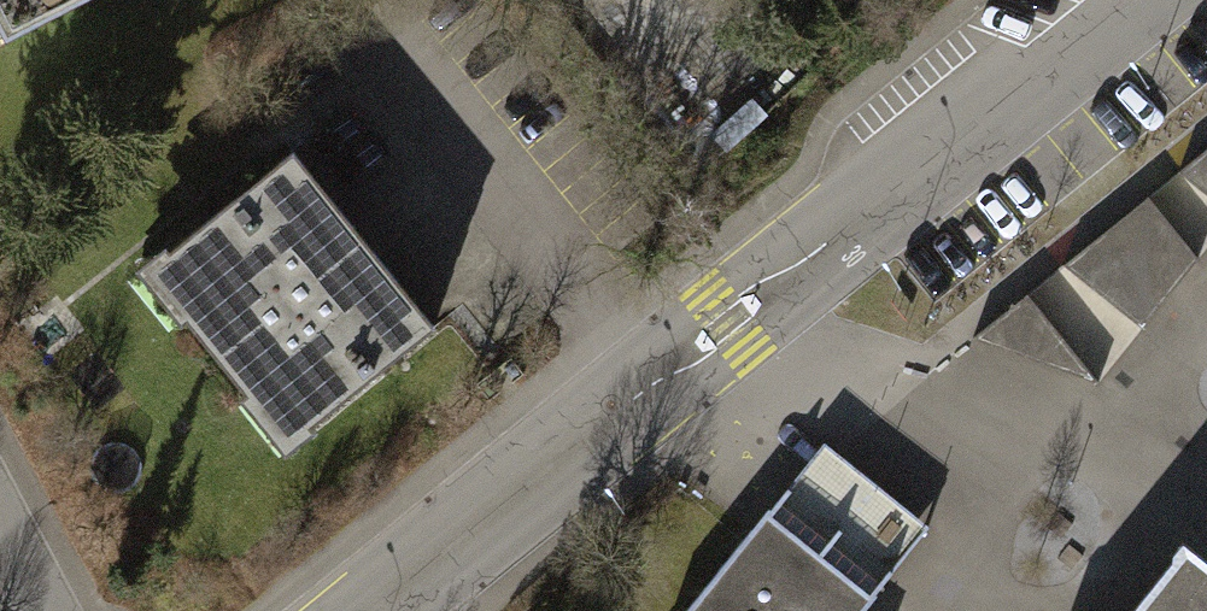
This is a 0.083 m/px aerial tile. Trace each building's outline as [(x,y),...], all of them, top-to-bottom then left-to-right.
[(1179,171),(1206,194),(1206,148),(1179,171)] [(289,149),(136,273),(280,448),(433,325),(289,149)] [(1063,265),(1141,328),(1198,257),(1148,196),(1063,265)] [(1097,382),(1023,296),(974,338),(1097,382)] [(686,610),(862,610),(930,526),(823,441),(686,610)] [(1183,540),(1126,610),(1206,610),(1206,559),(1183,540)]
